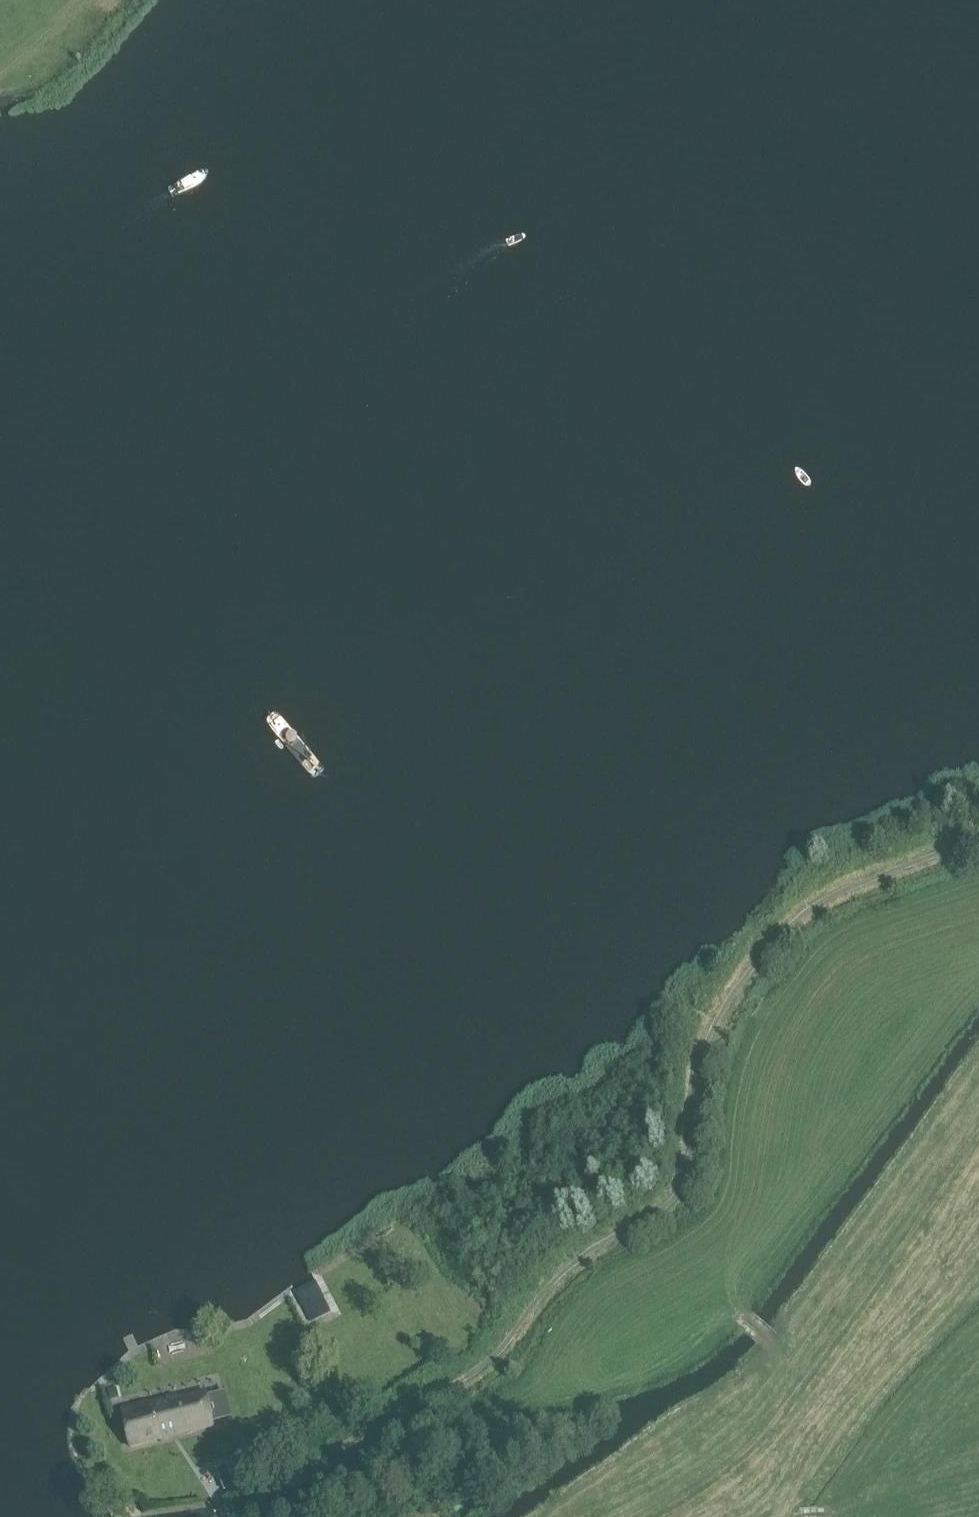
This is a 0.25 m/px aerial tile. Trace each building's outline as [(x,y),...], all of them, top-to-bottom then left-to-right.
[(129,1446),(214,1427),(206,1392),(175,1399),(175,1397),(148,1402),(147,1401),(121,1407),(129,1446)] [(227,1465),(216,1469),(224,1491),(235,1487),(227,1465)]
